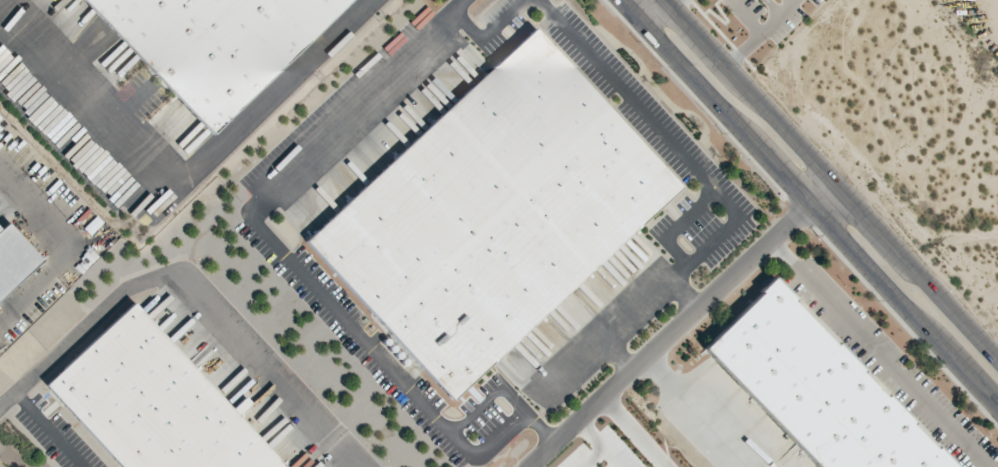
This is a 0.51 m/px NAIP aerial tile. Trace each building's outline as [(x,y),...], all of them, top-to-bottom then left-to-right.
[(211,133),(83,0),(350,0),(211,133)] [(532,29),(679,186),(452,400),(304,243),(532,29)] [(43,262),(9,223),(0,230),(0,300),(43,262)] [(771,280),(954,466),(814,466),(700,350),(771,280)] [(133,302),(284,466),(123,466),(45,382),(133,302)]
